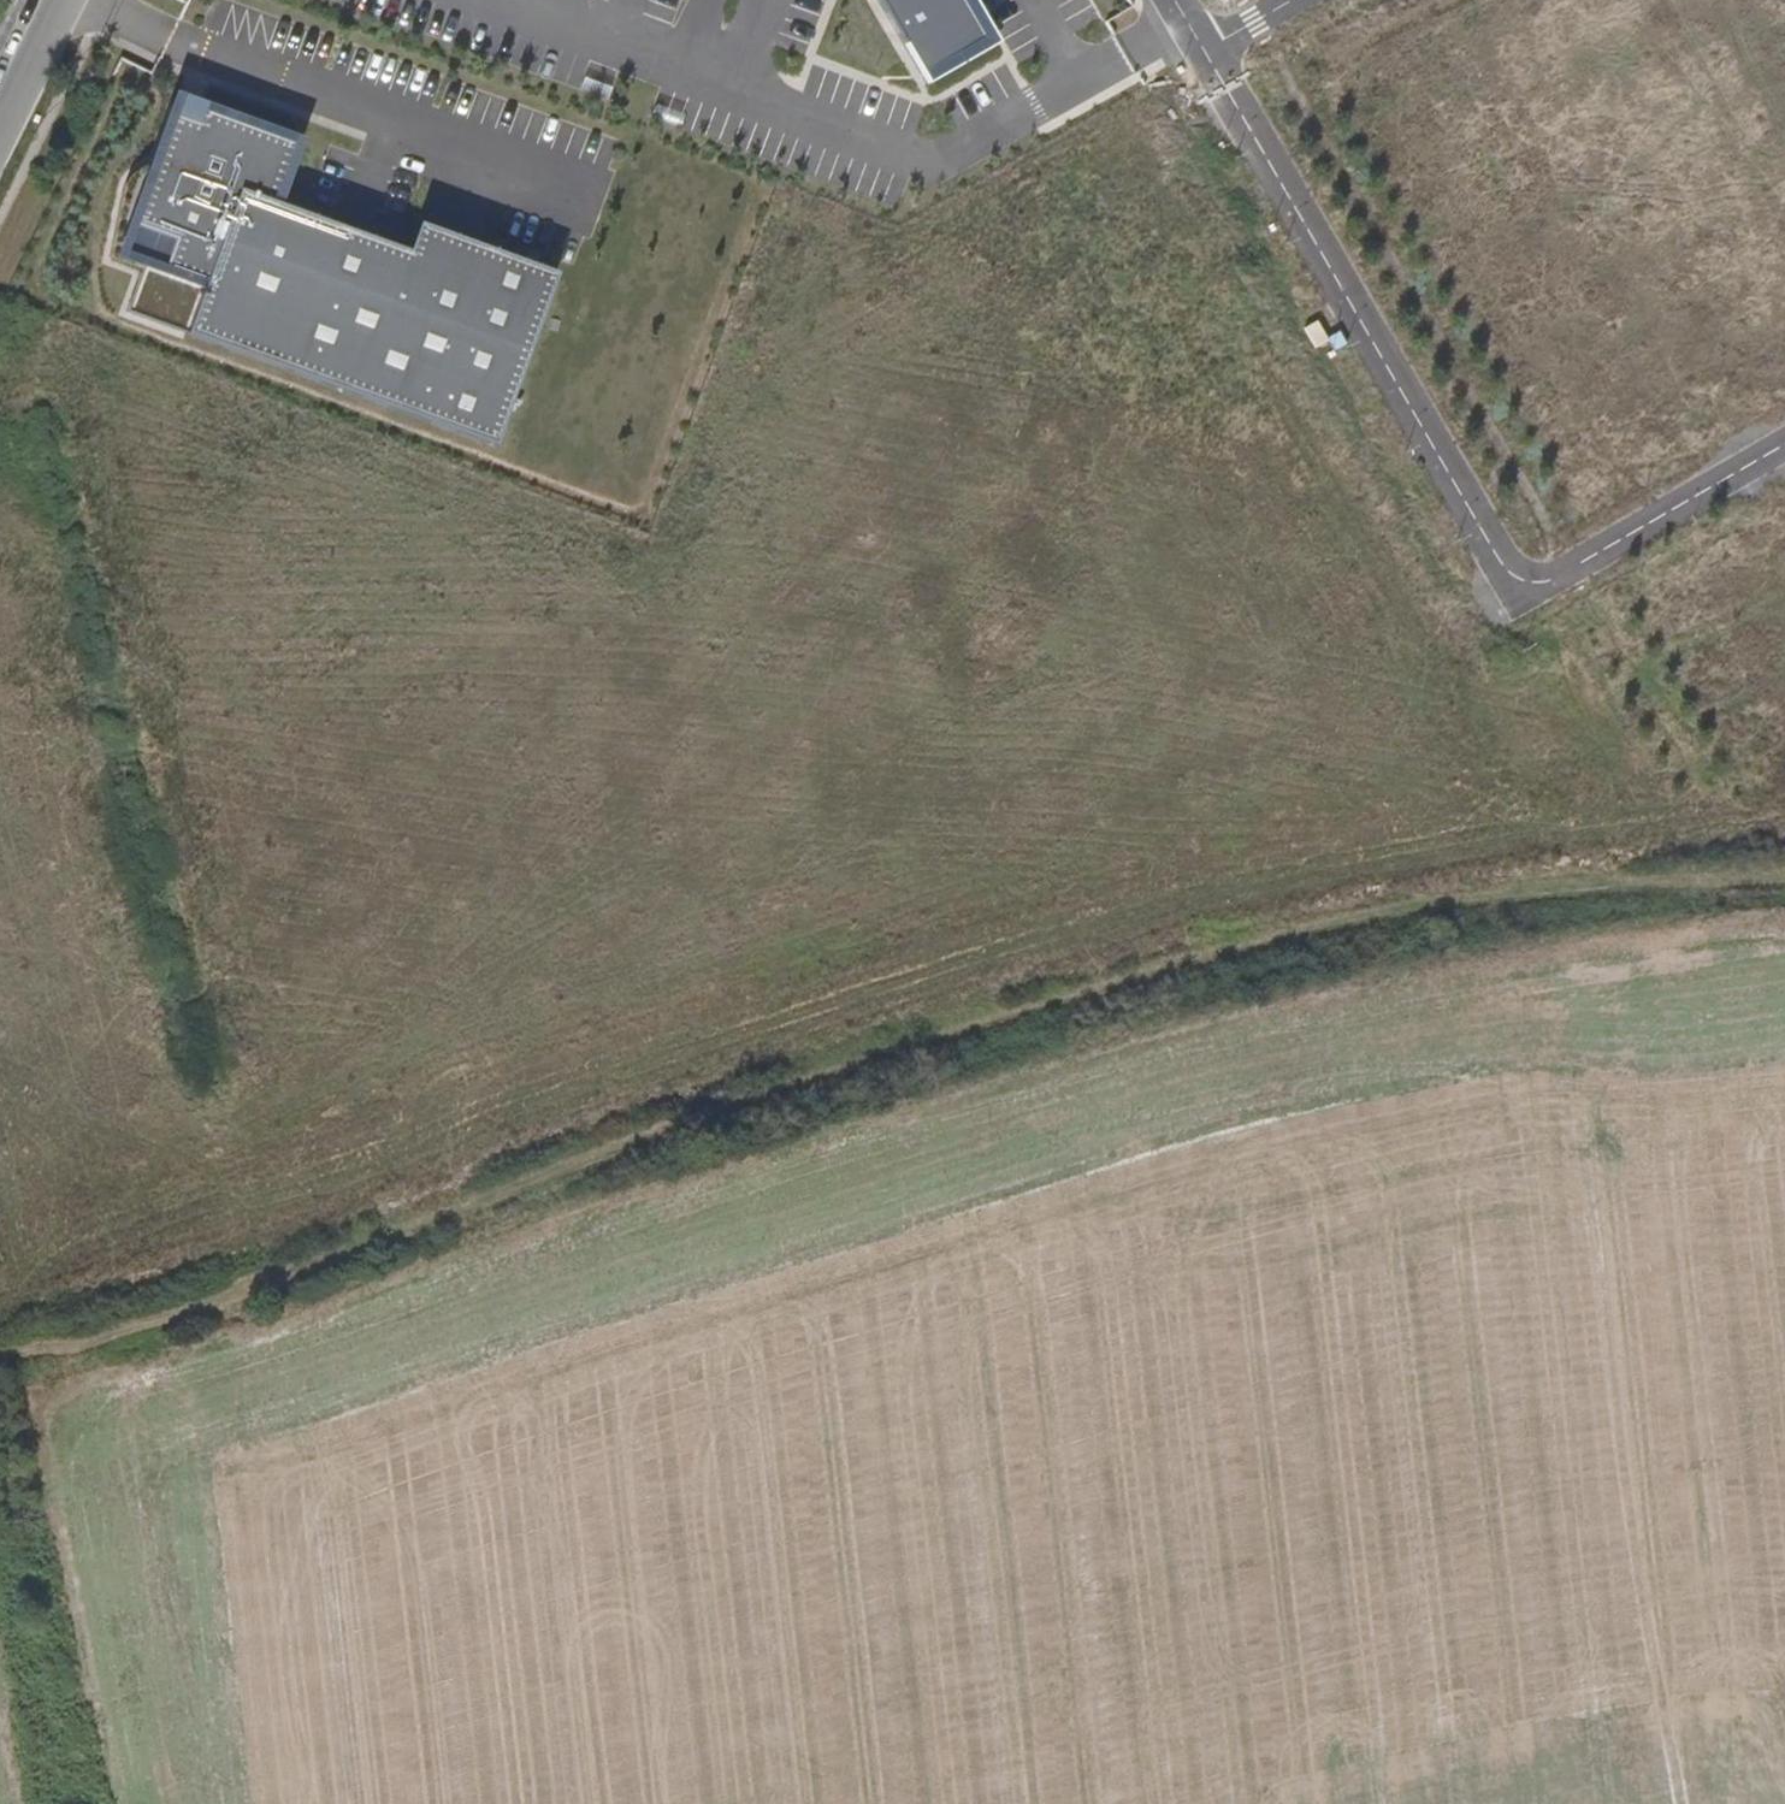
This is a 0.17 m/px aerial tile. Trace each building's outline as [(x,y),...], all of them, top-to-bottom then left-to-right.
[(920,77),(976,45),(983,41),(960,0),(876,0),(920,77)] [(177,98),(172,111),(196,120),(201,106),(177,98)] [(126,313),(493,446),(556,274),(485,249),(475,277),(407,252),(274,204),(239,191),(248,167),(283,180),(297,142),(201,106),(196,120),(172,111),(155,159),(147,165),(141,173),(137,183),(112,251),(144,263),(142,269),(126,313)] [(274,204),(283,180),(248,167),(239,191),(274,204)] [(417,223),(407,252),(475,277),(485,249),(417,223)] [(144,263),(112,251),(109,257),(142,269),(144,263)]
